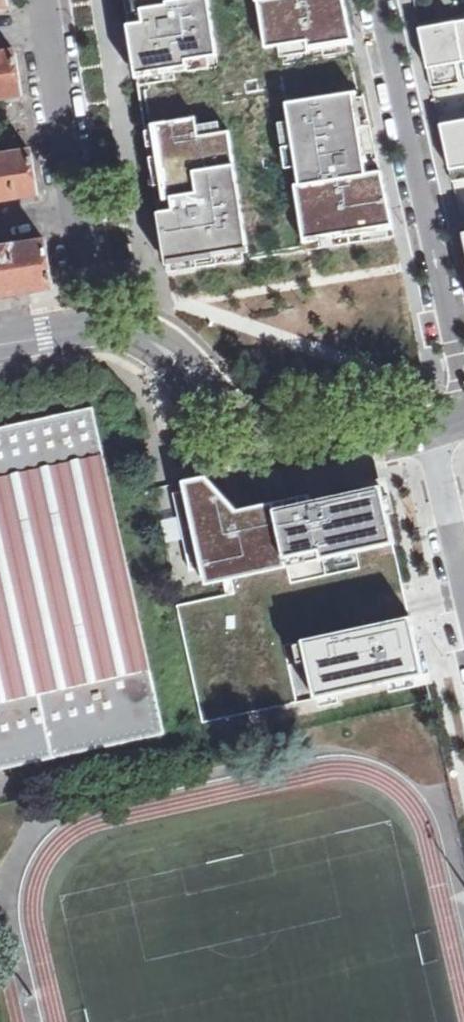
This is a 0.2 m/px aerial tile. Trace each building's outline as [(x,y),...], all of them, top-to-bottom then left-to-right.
[(141,84),(223,71),(212,0),(127,0),(141,84)] [(272,58),(352,46),(344,0),(261,0),(272,58)] [(419,27),(429,87),(463,82),(463,20),(419,27)] [(13,90),(6,44),(0,45),(0,92),(13,90)] [(287,105),(311,241),(388,229),(363,96),(287,105)] [(152,108),(169,251),(256,240),(236,97),(152,108)] [(443,128),(455,189),(463,187),(463,125),(443,128)] [(0,157),(0,194),(30,189),(24,153),(0,157)] [(463,281),(463,225),(453,227),(463,281)] [(47,241),(0,248),(0,294),(53,286),(47,241)] [(166,735),(93,408),(0,428),(0,771),(166,735)] [(321,550),(323,559),(394,543),(381,487),(253,516),(251,510),(237,513),(237,510),(207,477),(184,482),(186,490),(174,493),(191,570),(203,567),(205,575),(321,550)] [(205,723),(298,702),(284,642),(410,614),(398,560),(179,609),(205,723)] [(412,617),(303,642),(316,699),(424,675),(412,617)]
